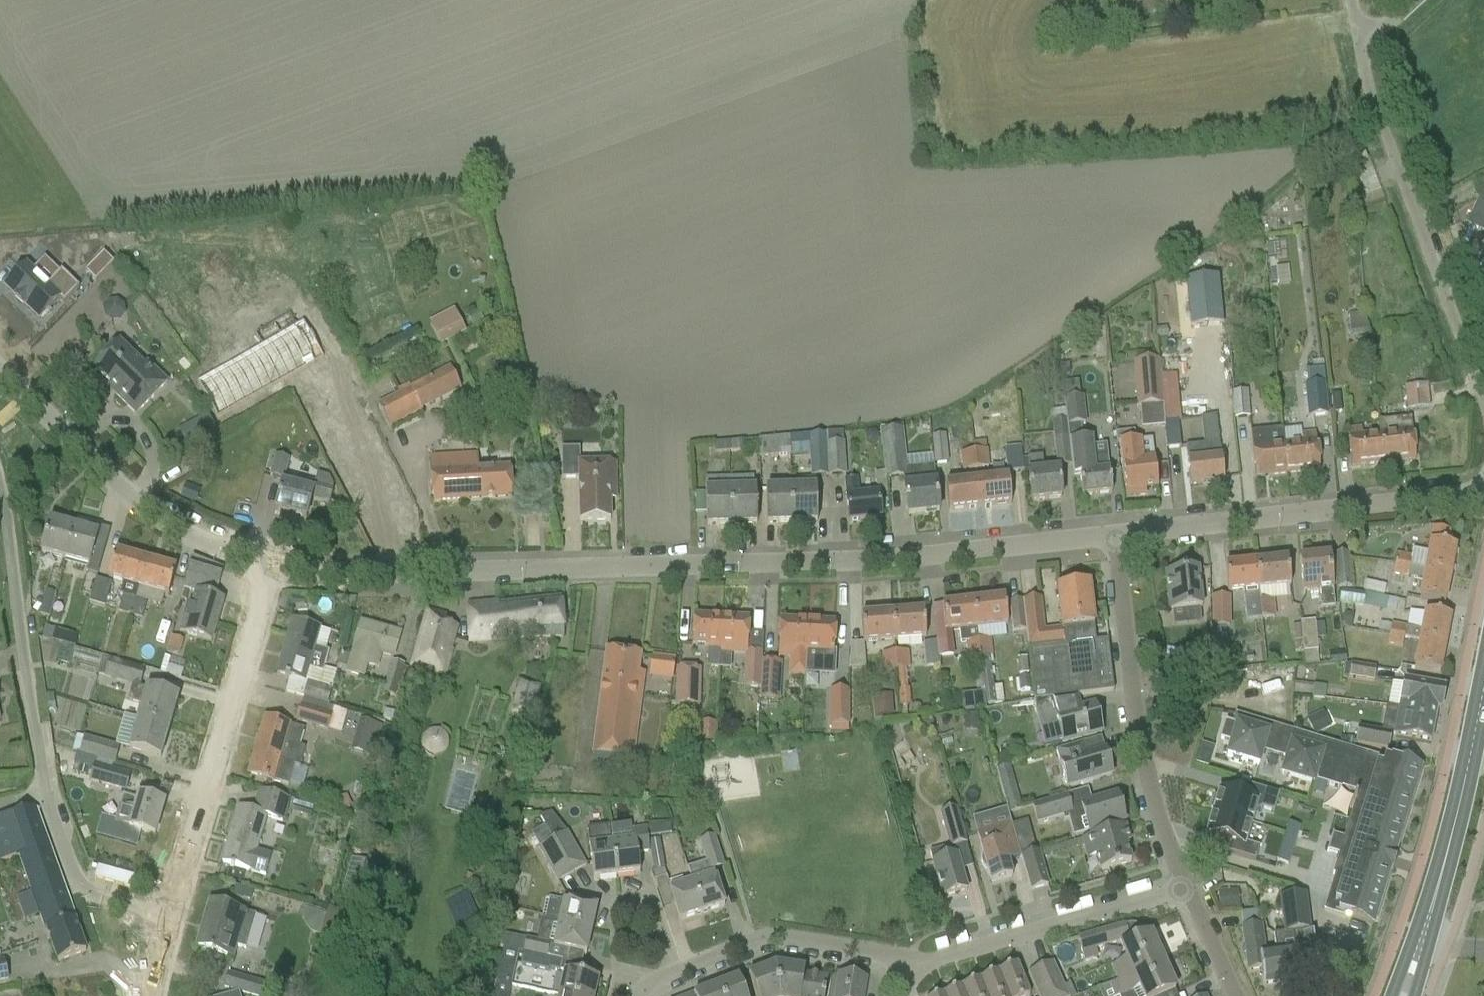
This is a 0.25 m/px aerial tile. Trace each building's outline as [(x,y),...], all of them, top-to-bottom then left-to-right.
[(1116,11),(1112,12),(1113,19),(1166,11),(1165,0),(1114,0),(1116,11)] [(1483,189),(1466,225),(1483,234),(1483,190),(1483,189)] [(104,275),(114,264),(103,254),(93,265),(104,275)] [(29,267),(6,290),(39,324),(41,322),(43,324),(52,316),(50,314),(61,303),(65,307),(81,292),(63,274),(49,288),(29,267)] [(318,307),(277,315),(291,341),(326,323),(318,307)] [(428,320),(440,345),(467,332),(455,307),(428,320)] [(1349,315),(1351,336),(1368,334),(1366,313),(1349,315)] [(326,323),(291,341),(300,359),(336,341),(326,323)] [(1167,337),(1166,329),(1155,330),(1156,338),(1167,337)] [(107,388),(114,395),(136,416),(168,383),(148,364),(145,367),(119,342),(94,368),(110,384),(107,388)] [(206,358),(201,362),(206,372),(215,368),(225,388),(261,370),(250,349),(225,361),(220,350),(206,358)] [(1134,362),(1137,408),(1162,406),(1161,391),(1160,376),(1159,360),(1134,362)] [(261,370),(225,388),(235,407),(226,411),(234,427),(253,416),(247,404),(272,391),(261,370)] [(420,408),(459,388),(450,370),(411,390),(409,387),(397,392),(399,396),(377,407),(388,429),(422,411),(420,408)] [(1177,375),(1160,376),(1161,391),(1178,389),(1177,375)] [(1324,384),(1304,386),(1307,418),(1327,416),(1324,384)] [(1404,388),(1407,410),(1430,408),(1427,385),(1404,388)] [(1234,415),(1234,419),(1249,418),(1247,391),(1233,393),(1234,415)] [(1065,400),(1067,426),(1086,425),(1083,398),(1065,400)] [(1209,403),(1201,404),(1202,415),(1210,414),(1209,403)] [(1210,418),(1201,419),(1204,446),(1203,446),(1206,484),(1223,482),(1221,460),(1217,428),(1211,429),(1210,418)] [(1378,422),(1379,434),(1383,464),(1415,461),(1411,419),(1378,422)] [(1070,465),(1068,439),(1066,421),(1052,423),(1056,467),(1070,465)] [(1164,422),(1166,449),(1180,448),(1178,421),(1164,422)] [(902,428),(879,430),(884,467),(885,479),(903,477),(905,496),(907,516),(939,513),(936,493),(933,464),(906,467),(905,459),(902,428)] [(1383,464),(1379,434),(1362,436),(1361,429),(1347,430),(1351,468),(1383,464)] [(1287,475),(1284,446),(1282,430),(1250,433),(1255,478),(1287,475)] [(1116,444),(1120,444),(1122,465),(1123,465),(1126,492),(1127,492),(1127,498),(1145,496),(1145,490),(1157,489),(1154,461),(1141,463),(1139,442),(1135,442),(1134,432),(1115,434),(1116,444)] [(1302,444),(1284,446),(1287,475),(1319,471),(1315,434),(1301,435),(1302,444)] [(788,438),(789,457),(790,457),(789,448),(810,446),(811,478),(829,477),(827,445),(827,436),(802,437),(788,438)] [(930,438),(933,456),(933,464),(947,463),(944,436),(930,438)] [(1093,458),(1092,447),(1091,437),(1068,439),(1070,465),(1071,465),(1072,477),(1079,476),(1082,497),(1111,494),(1109,472),(1107,456),(1093,458)] [(759,459),(789,457),(788,438),(758,440),(759,459)] [(729,443),(730,452),(743,451),(742,442),(729,443)] [(985,442),(973,443),(974,452),(986,451),(985,442)] [(729,443),(714,444),(715,454),(730,452),(729,443)] [(843,444),(827,445),(829,477),(845,476),(843,444)] [(1206,484),(1203,446),(1185,448),(1189,485),(1206,484)] [(1004,449),(1007,474),(1023,473),(1021,447),(1004,449)] [(609,487),(615,487),(615,467),(615,464),(579,465),(579,449),(560,449),(561,479),(578,479),(579,502),(580,522),(610,521),(609,487)] [(988,468),(986,451),(974,452),(975,469),(988,468)] [(975,469),(974,452),(960,453),(961,471),(975,469)] [(180,463),(186,473),(196,467),(190,457),(180,463)] [(270,477),(283,480),(288,461),(275,457),(270,477)] [(430,460),(433,503),(511,498),(509,470),(478,472),(477,457),(430,460)] [(1028,474),(1031,503),(1061,499),(1058,471),(1042,472),(1041,458),(1027,459),(1028,474)] [(317,474),(314,484),(332,489),(333,485),(329,477),(317,474)] [(1008,478),(977,482),(979,508),(1011,505),(1008,478)] [(731,525),(730,479),(705,480),(705,495),(706,506),(706,512),(706,526),(731,525)] [(753,479),(730,479),(731,525),(756,525),(755,490),(753,491),(753,479)] [(846,498),(846,502),(848,522),(881,519),(878,494),(858,496),(857,480),(844,481),(846,498)] [(803,489),(791,490),(792,524),(817,523),(816,489),(815,489),(815,481),(803,481),(803,489)] [(979,508),(977,482),(945,485),(948,512),(979,508)] [(275,512),(306,520),(311,500),(328,504),(332,489),(314,484),(312,492),(282,484),(275,512)] [(185,485),(180,498),(194,503),(199,490),(185,485)] [(792,524),(791,490),(766,490),(767,524),(792,524)] [(705,495),(694,495),(695,513),(706,512),(706,506),(705,495)] [(41,554),(64,561),(76,521),(64,518),(62,525),(50,521),(41,554)] [(76,521),(64,561),(88,568),(99,528),(87,525),(85,532),(74,528),(76,522),(76,521)] [(1450,577),(1455,548),(1447,547),(1449,533),(1433,530),(1429,549),(1428,553),(1412,550),(1410,559),(1397,557),(1395,564),(1395,567),(1450,577)] [(118,612),(130,616),(135,599),(139,587),(146,562),(115,554),(108,578),(122,582),(119,595),(122,595),(118,612)] [(1333,556),(1336,589),(1349,587),(1346,554),(1333,556)] [(1318,590),(1320,608),(1334,607),(1329,556),(1299,559),(1303,592),(1318,590)] [(186,577),(218,586),(223,570),(192,558),(186,577)] [(1287,561),(1256,564),(1259,590),(1290,587),(1289,580),(1287,561)] [(146,562),(139,587),(169,595),(175,571),(146,562)] [(1256,564),(1225,567),(1227,594),(1241,592),(1244,621),(1262,620),(1260,603),(1259,590),(1256,564)] [(1450,577),(1395,567),(1393,577),(1423,581),(1419,600),(1444,605),(1450,577)] [(1165,573),(1169,612),(1201,609),(1197,570),(1165,573)] [(89,603),(104,607),(111,584),(96,579),(89,603)] [(1363,592),(1383,596),(1385,586),(1365,582),(1363,592)] [(1057,590),(1062,629),(1062,630),(1093,626),(1089,586),(1057,590)] [(183,590),(180,600),(185,601),(188,591),(183,590)] [(1339,604),(1363,607),(1364,594),(1341,591),(1339,604)] [(39,616),(48,618),(55,594),(46,592),(39,616)] [(186,607),(179,632),(211,642),(223,601),(196,594),(191,609),(186,607)] [(1230,597),(1210,598),(1211,628),(1230,628),(1230,597)] [(135,599),(130,616),(142,619),(147,603),(135,599)] [(564,636),(562,619),(561,599),(467,607),(470,644),(564,636)] [(1040,599),(1023,601),(1026,630),(1028,650),(1063,646),(1062,630),(1062,629),(1044,631),(1040,599)] [(1004,600),(972,603),(976,629),(1007,626),(1004,600)] [(1012,632),(1026,630),(1023,601),(1009,603),(1012,632)] [(1272,601),(1260,603),(1262,620),(1274,618),(1272,601)] [(967,660),(980,658),(977,641),(976,629),(972,603),(932,608),(938,658),(952,656),(950,632),(958,631),(960,643),(965,643),(967,660)] [(444,625),(446,618),(427,612),(410,668),(442,678),(457,628),(444,625)] [(923,613),(892,615),(894,640),(925,638),(923,613)] [(1420,641),(1420,642),(1445,646),(1450,618),(1425,613),(1425,617),(1409,614),(1406,628),(1405,628),(1405,629),(1391,626),(1389,636),(1404,639),(1404,638),(1420,641)] [(1343,614),(1341,627),(1350,629),(1353,616),(1343,614)] [(894,640),(892,615),(861,617),(863,643),(894,640)] [(719,653),(721,618),(694,617),(693,637),(692,645),(709,646),(708,669),(719,670),(720,670),(721,653),(719,653)] [(747,640),(748,620),(721,618),(719,653),(721,653),(733,653),(733,647),(747,647),(747,640)] [(805,673),(808,623),(780,621),(778,659),(788,659),(788,676),(804,677),(804,673),(805,673)] [(281,658),(276,675),(285,677),(284,679),(289,680),(289,678),(304,683),(308,684),(304,697),(304,698),(327,705),(327,704),(332,689),(335,678),(322,674),(329,653),(314,648),(319,630),(292,622),(282,655),(281,658)] [(1299,623),(1302,653),(1317,651),(1313,622),(1299,623)] [(347,668),(346,673),(362,677),(366,665),(376,668),(379,654),(394,658),(400,634),(360,623),(351,656),(342,654),(338,666),(347,668)] [(804,673),(804,677),(815,677),(815,670),(835,672),(836,652),(833,652),(834,624),(808,623),(805,673),(804,673)] [(1062,630),(1063,646),(1095,642),(1093,626),(1062,630)] [(50,640),(74,647),(77,638),(53,631),(50,640)] [(1402,648),(1404,639),(1389,636),(1387,646),(1402,648)] [(169,637),(164,652),(178,656),(182,641),(169,637)] [(980,658),(984,693),(985,705),(1003,703),(1001,687),(993,688),(990,657),(991,657),(989,639),(977,641),(980,658)] [(1034,702),(1072,697),(1113,693),(1107,640),(1106,640),(1106,641),(1095,642),(1063,646),(1028,650),(1034,702)] [(923,643),(925,668),(938,665),(935,641),(923,643)] [(1445,646),(1420,642),(1414,670),(1439,675),(1445,646)] [(1221,649),(1212,650),(1214,662),(1223,661),(1221,649)] [(759,699),(760,699),(762,661),(761,661),(762,652),(746,651),(744,687),(760,688),(759,699)] [(895,652),(896,669),(897,669),(900,708),(911,707),(910,690),(908,690),(906,668),(909,668),(908,651),(895,652)] [(644,675),(637,674),(640,656),(607,652),(591,772),(630,777),(643,676),(644,676),(644,675)] [(882,670),(896,669),(895,652),(881,653),(882,670)] [(1344,653),(1328,655),(1329,663),(1345,661),(1344,653)] [(650,655),(648,678),(673,680),(675,657),(650,655)] [(1027,659),(1017,661),(1019,676),(1028,675),(1027,659)] [(142,705),(138,719),(169,728),(177,699),(138,688),(143,671),(108,661),(104,677),(133,685),(128,702),(142,705)] [(382,692),(394,696),(403,665),(392,661),(382,692)] [(762,661),(760,699),(777,701),(779,662),(762,661)] [(1348,678),(1373,682),(1375,668),(1350,665),(1348,678)] [(677,705),(699,705),(700,669),(678,668),(677,705)] [(1028,680),(1018,681),(1019,693),(1030,692),(1028,680)] [(1404,681),(1399,709),(1407,710),(1408,703),(1440,709),(1444,688),(1425,684),(1404,681)] [(512,712),(529,717),(537,688),(520,683),(512,712)] [(1313,687),(1311,698),(1323,699),(1324,693),(1320,688),(1313,687)] [(848,692),(829,692),(829,726),(848,726),(848,692)] [(985,705),(984,693),(960,695),(962,712),(986,709),(985,705)] [(873,697),(874,718),(893,717),(892,696),(873,697)] [(1063,743),(1101,734),(1094,706),(1075,710),(1072,697),(1034,702),(1035,714),(1043,747),(1062,742),(1063,743)] [(297,718),(296,722),(328,732),(332,716),(335,709),(327,706),(327,705),(304,698),(303,698),(301,706),(297,718)] [(1386,707),(1381,733),(1389,734),(1394,735),(1411,738),(1431,742),(1436,715),(1437,710),(1440,711),(1440,709),(1408,703),(1407,710),(1399,709),(1386,707)] [(385,711),(382,720),(390,723),(393,713),(385,711)] [(1225,722),(1220,740),(1231,743),(1226,757),(1231,758),(1233,762),(1238,763),(1241,761),(1258,767),(1264,749),(1287,756),(1282,774),(1313,783),(1314,781),(1341,790),(1344,777),(1361,782),(1356,798),(1354,798),(1353,801),(1355,801),(1343,839),(1332,835),(1327,852),(1338,855),(1332,875),(1335,875),(1324,912),(1345,918),(1345,917),(1373,925),(1389,871),(1392,872),(1398,854),(1394,853),(1420,770),(1235,715),(1233,724),(1225,722)] [(273,782),(288,786),(294,766),(298,767),(304,749),(298,747),(303,730),(289,726),(264,718),(247,775),(272,783),(273,782)] [(169,728),(138,719),(129,750),(160,759),(169,728)] [(363,758),(372,761),(375,748),(378,749),(384,726),(373,723),(363,758)] [(1355,744),(1386,750),(1389,734),(1357,729),(1355,744)] [(76,737),(72,751),(114,763),(118,748),(76,737)] [(892,750),(906,773),(918,766),(904,743),(892,750)] [(1095,784),(1094,781),(1112,776),(1111,775),(1113,774),(1109,762),(1108,762),(1104,751),(1100,752),(1099,751),(1090,754),(1090,755),(1087,756),(1083,743),(1055,752),(1059,766),(1061,766),(1064,775),(1062,775),(1066,788),(1067,788),(1068,789),(1079,785),(1080,788),(1095,784)] [(114,763),(72,751),(72,753),(78,754),(75,764),(79,765),(89,768),(94,770),(90,782),(125,791),(129,776),(109,770),(111,763),(113,764),(114,763)] [(996,768),(1009,813),(1022,809),(1009,764),(996,768)] [(79,765),(77,773),(86,776),(89,768),(79,765)] [(1214,798),(1210,809),(1214,811),(1213,813),(1250,824),(1254,810),(1257,810),(1261,809),(1273,813),(1279,796),(1234,782),(1231,794),(1220,791),(1217,799),(1214,798)] [(230,868),(233,869),(234,867),(262,875),(267,856),(256,853),(266,817),(281,822),(288,800),(259,791),(253,813),(237,809),(221,863),(230,866),(230,868)] [(1066,796),(1031,806),(1036,824),(1062,817),(1063,821),(1063,822),(1082,817),(1087,833),(1124,823),(1116,796),(1091,803),(1070,809),(1066,796)] [(115,825),(155,836),(164,805),(138,797),(137,801),(123,797),(115,825)] [(347,797),(336,802),(339,811),(351,806),(347,797)] [(940,814),(950,849),(966,844),(956,810),(940,814)] [(0,820),(0,861),(23,854),(57,963),(85,953),(74,921),(75,921),(36,811),(0,820)] [(1213,813),(1207,835),(1230,842),(1226,853),(1254,862),(1258,848),(1244,844),(1250,824),(1213,813)] [(1025,822),(1011,826),(1020,857),(1034,853),(1025,822)] [(630,824),(610,827),(616,877),(639,874),(637,854),(649,853),(646,829),(630,831),(630,824)] [(1007,864),(1021,860),(1020,857),(1011,826),(1010,824),(976,833),(982,855),(981,858),(981,862),(982,865),(984,868),(986,870),(990,885),(1012,879),(1007,864)] [(1282,843),(1276,862),(1287,866),(1293,846),(1299,827),(1288,824),(1282,843)] [(616,877),(610,827),(587,830),(589,847),(593,880),(616,877)] [(1086,853),(1088,860),(1096,857),(1100,872),(1131,863),(1125,844),(1129,843),(1124,827),(1082,840),(1086,853)] [(566,833),(553,841),(572,874),(585,866),(566,833)] [(699,843),(709,873),(725,868),(715,837),(699,843)] [(648,842),(654,872),(664,870),(659,840),(648,842)] [(572,874),(553,841),(538,849),(557,882),(572,874)] [(1020,857),(1021,860),(1030,892),(1048,887),(1038,852),(1034,853),(1020,857)] [(932,863),(937,879),(942,899),(966,892),(956,856),(932,863)] [(352,859),(341,894),(355,898),(365,863),(352,859)] [(714,875),(692,882),(702,914),(724,907),(714,875)] [(654,881),(656,890),(669,886),(666,877),(654,881)] [(702,914),(692,882),(669,890),(679,922),(702,914)] [(1218,894),(1220,911),(1234,909),(1232,892),(1218,894)] [(1295,950),(1275,953),(1276,963),(1281,962),(1284,983),(1318,979),(1312,934),(1310,934),(1304,894),(1278,898),(1284,934),(1293,932),(1295,950)] [(546,900),(541,921),(558,925),(591,933),(596,909),(564,902),(563,902),(549,898),(546,900)] [(197,947),(216,953),(232,958),(235,947),(244,949),(254,916),(210,903),(197,947)] [(303,909),(301,918),(303,927),(309,933),(318,936),(325,915),(303,909)] [(328,909),(317,947),(334,952),(336,911),(328,909)] [(527,939),(524,953),(527,953),(547,958),(550,945),(553,946),(553,948),(586,955),(591,933),(558,925),(541,921),(536,942),(530,940),(527,939)] [(918,935),(915,925),(905,928),(908,938),(918,935)] [(1112,968),(1118,981),(1118,982),(1162,962),(1157,951),(1158,948),(1159,948),(1159,945),(1158,941),(1155,939),(1155,940),(1152,939),(1150,935),(1147,937),(1145,934),(1143,931),(1141,929),(1138,927),(1135,926),(1131,926),(1128,926),(1128,927),(1125,928),(1124,925),(1077,939),(1083,961),(1098,958),(1096,950),(1119,944),(1122,951),(1127,961),(1112,968)] [(1276,963),(1275,953),(1264,954),(1261,926),(1242,928),(1248,973),(1261,971),(1263,986),(1284,983),(1281,962),(1276,963)] [(503,948),(496,982),(511,986),(518,951),(503,948)] [(524,953),(521,966),(545,972),(546,969),(560,973),(562,962),(548,958),(547,958),(527,953),(524,953)] [(4,960),(1,961),(0,961),(0,983),(8,981),(4,960)] [(1175,990),(1162,962),(1118,982),(1118,981),(1109,986),(1110,988),(1113,995),(1123,995),(1124,995),(1125,995),(1162,995),(1175,990)] [(1037,995),(1067,995),(1053,964),(1027,975),(1037,995)] [(794,969),(775,966),(748,977),(755,995),(789,995),(794,969)] [(998,974),(1007,995),(1029,995),(1016,966),(998,974)] [(789,995),(824,995),(827,979),(803,975),(804,971),(794,969),(789,995)] [(559,995),(594,995),(598,981),(564,973),(559,995)] [(980,981),(986,995),(1007,995),(998,974),(980,981)] [(251,995),(299,995),(227,975),(223,988),(251,995)] [(866,980),(838,976),(835,995),(864,995),(866,980)] [(715,988),(718,995),(745,995),(738,979),(715,988)] [(961,989),(964,995),(986,995),(980,981),(961,989)] [(494,995),(510,995),(512,988),(497,984),(494,995)] [(694,995),(718,995),(715,988),(694,995)]
